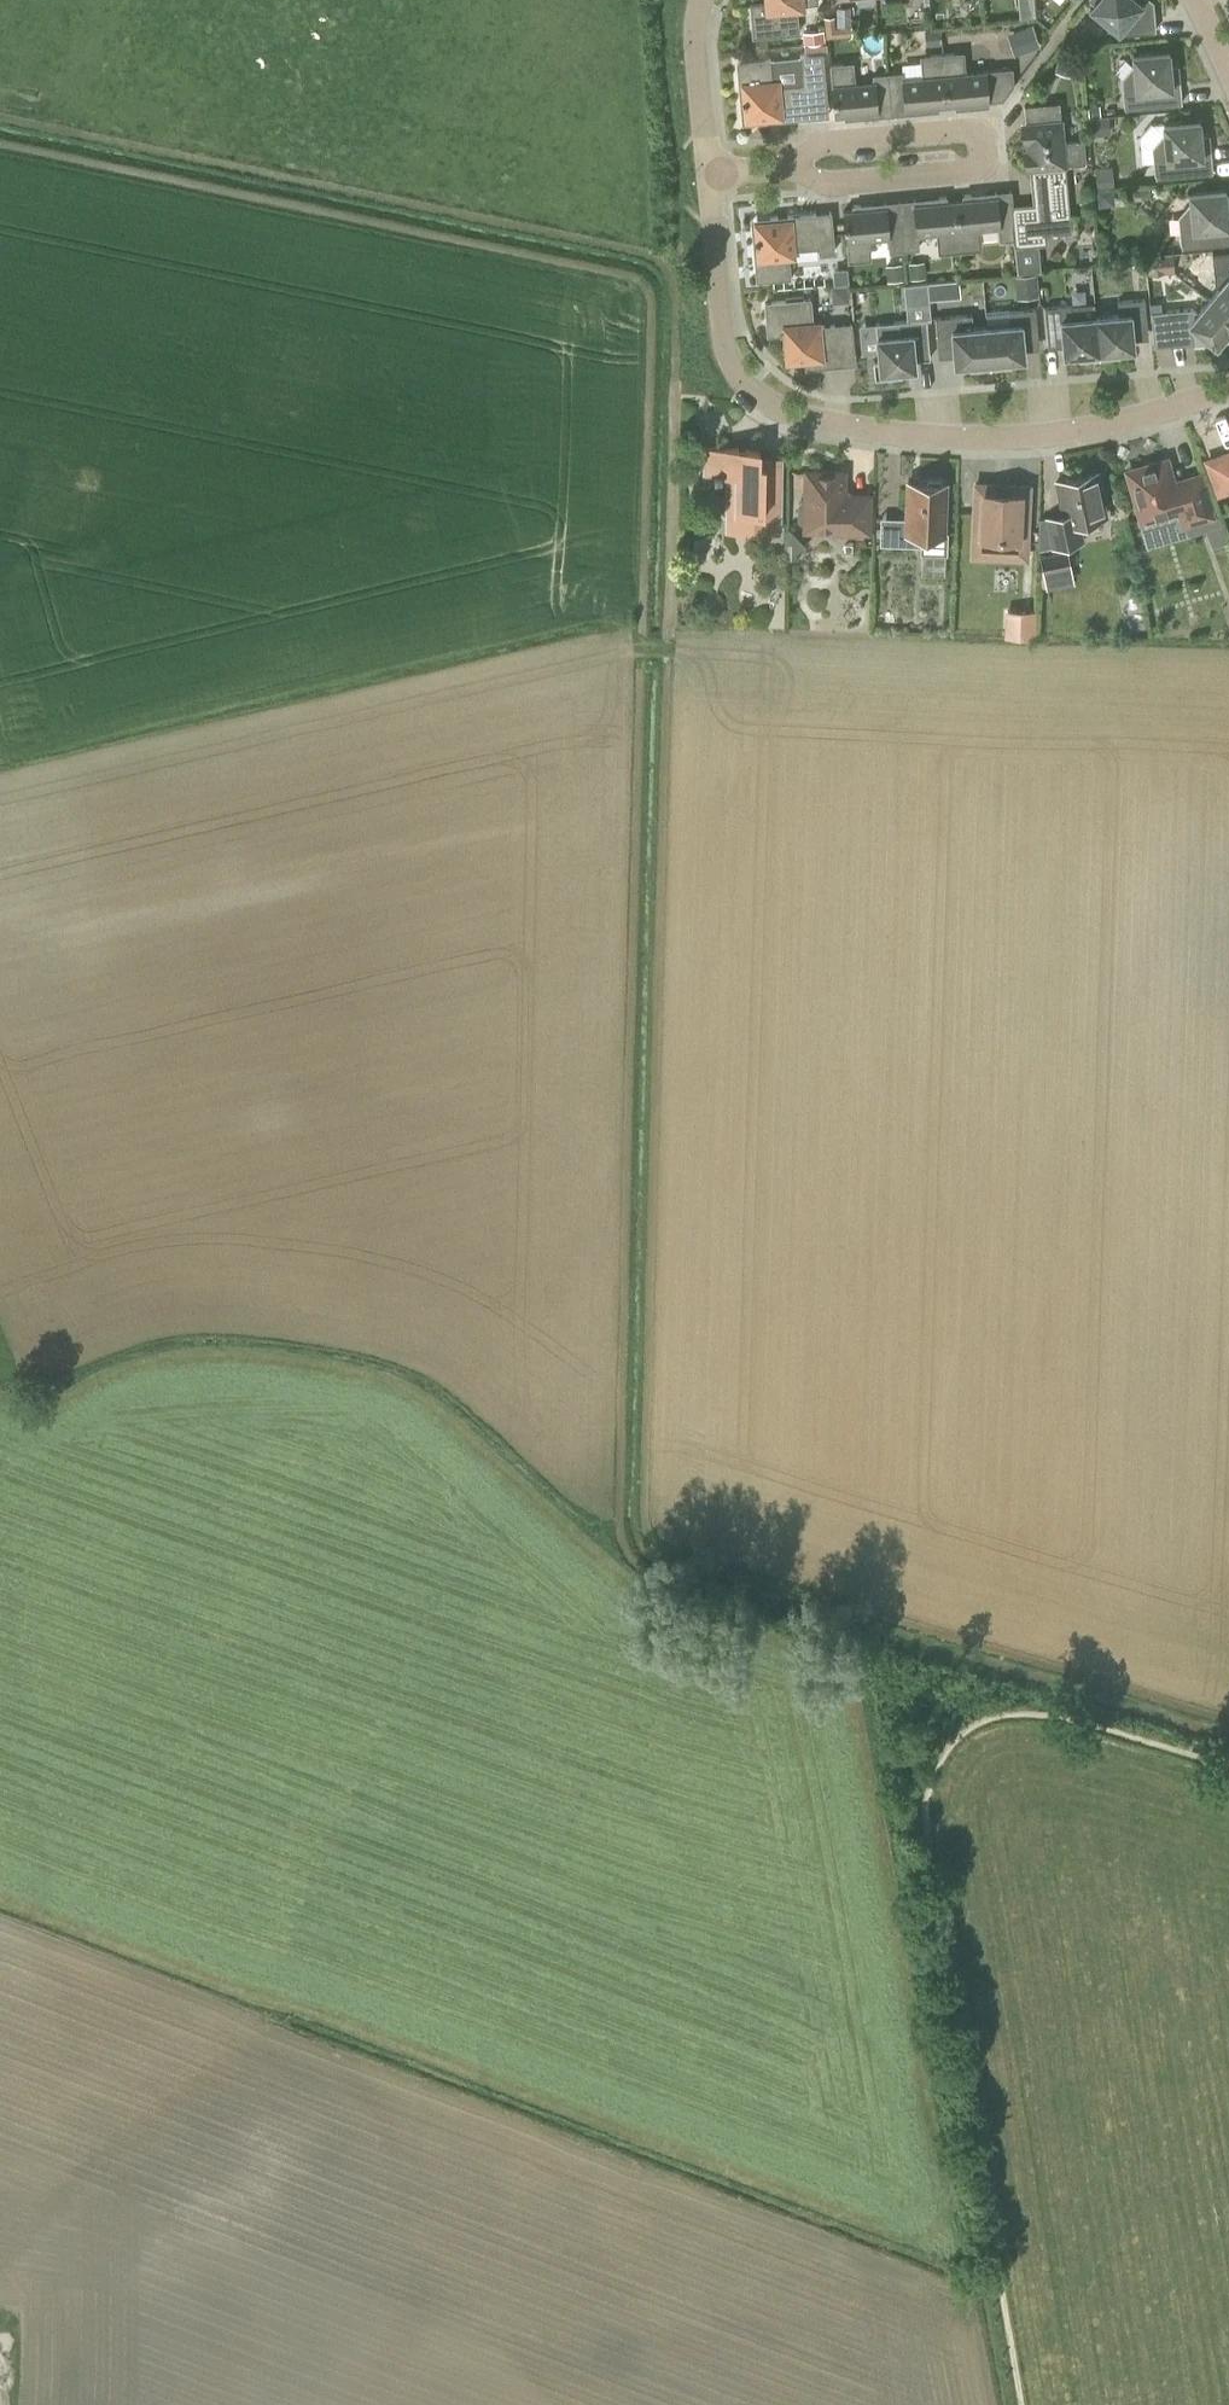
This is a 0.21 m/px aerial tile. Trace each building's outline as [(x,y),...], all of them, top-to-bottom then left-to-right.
[(798,31),(796,6),(802,6),(801,3),(817,1),(817,0),(767,0),(767,2),(750,3),(753,36),(798,31)] [(1094,1),(1090,6),(1118,29),(1118,34),(1154,31),(1152,1),(1151,0),(1093,0),(1094,1)] [(1034,15),(1034,8),(1019,9),(1019,16),(1034,15)] [(835,26),(834,15),(824,16),(826,37),(853,34),(852,24),(835,26)] [(1011,32),(1018,54),(1042,46),(1035,24),(1011,32)] [(805,50),(826,48),(824,29),(803,30),(805,50)] [(1055,69),(1074,75),(1080,53),(1062,48),(1055,69)] [(1170,67),(1168,49),(1132,53),(1133,64),(1122,77),(1125,108),(1180,103),(1178,75),(1176,76),(1175,66),(1170,67)] [(942,53),(946,103),(955,102),(955,107),(988,104),(988,99),(1002,98),(1013,83),(1011,67),(965,71),(963,51),(942,53)] [(770,57),(736,60),(742,122),(769,119),(777,119),(809,116),(806,88),(825,86),(823,63),(822,52),(800,54),(800,56),(770,59),(770,57)] [(938,104),(946,103),(942,53),(920,55),(922,75),(903,77),(902,71),(888,72),(891,113),(938,108),(938,104)] [(891,113),(888,72),(873,73),(873,80),(854,82),(852,61),(830,63),(832,84),(831,84),(834,113),(844,112),(844,117),(891,113)] [(1030,165),(1085,160),(1083,139),(1062,141),(1059,101),(1024,104),(1030,165)] [(1200,136),(1199,118),(1163,122),(1164,133),(1153,146),(1156,177),(1211,172),(1209,144),(1207,144),(1206,135),(1200,136)] [(1015,244),(1015,245),(1017,271),(1041,269),(1038,242),(1046,242),(1046,232),(1070,230),(1064,163),(1085,161),(1085,160),(1030,165),(1033,202),(1012,204),(1010,189),(1015,244)] [(1225,188),(1189,191),(1190,202),(1179,216),(1182,247),(1228,242),(1228,205),(1227,205),(1225,188)] [(1014,245),(1015,245),(1015,244),(1010,189),(963,194),(963,198),(955,199),(960,249),(981,247),(979,227),(998,225),(999,239),(1013,238),(1014,245)] [(960,249),(955,199),(946,200),(946,195),(899,199),(904,248),(918,247),(917,232),(936,231),(938,251),(960,249)] [(889,249),(904,248),(899,199),(852,204),(853,209),(843,209),(846,239),(848,260),(870,258),(868,237),(888,235),(889,249)] [(834,250),(831,211),(751,218),(756,279),(790,276),(788,253),(793,253),(792,248),(818,246),(819,251),(834,250)] [(1161,273),(1175,272),(1173,253),(1159,254),(1161,273)] [(1145,255),(1147,274),(1161,273),(1159,254),(1145,255)] [(1228,316),(1228,254),(1212,255),(1214,282),(1219,286),(1208,298),(1228,316)] [(890,282),(911,279),(909,260),(888,263),(890,282)] [(912,276),(928,276),(927,260),(912,261),(912,276)] [(1018,296),(1041,296),(1041,272),(1018,272),(1018,296)] [(938,280),(927,281),(929,299),(940,298),(938,280)] [(929,301),(929,299),(927,281),(904,284),(905,303),(929,301)] [(812,322),(810,297),(765,301),(767,333),(785,332),(787,358),(805,357),(806,366),(855,362),(851,322),(818,325),(818,321),(812,322)] [(1095,315),(1099,356),(1120,354),(1119,348),(1133,347),(1130,314),(1146,312),(1144,297),(1117,300),(1118,313),(1095,315)] [(1228,337),(1228,316),(1208,298),(1197,311),(1193,307),(1166,310),(1169,345),(1205,341),(1208,337),(1216,344),(1224,334),(1228,338),(1228,337)] [(1078,358),(1099,356),(1095,315),(1082,316),(1081,303),(1044,306),(1045,321),(1061,320),(1064,353),(1078,352),(1078,358)] [(986,325),(990,366),(1010,364),(1010,358),(1024,357),(1021,324),(1037,322),(1035,307),(1008,310),(1009,323),(986,325)] [(962,314),(935,316),(936,331),(938,353),(953,352),(955,363),(969,362),(969,368),(990,366),(986,325),(973,326),(972,313),(962,314)] [(874,376),(901,374),(901,368),(915,367),(912,334),(928,332),(926,317),(899,320),(900,333),(877,335),(879,359),(873,359),(874,376)] [(763,488),(764,462),(759,462),(759,449),(738,448),(738,447),(705,446),(705,472),(714,472),(714,475),(721,475),(721,473),(736,473),(736,492),(721,492),(721,509),(727,510),(727,529),(779,530),(779,488),(763,488)] [(1207,459),(1218,491),(1228,487),(1228,451),(1207,459)] [(1177,493),(1167,457),(1129,468),(1144,521),(1158,516),(1161,512),(1180,507),(1184,522),(1212,514),(1204,485),(1177,493)] [(868,530),(869,494),(843,494),(844,471),(806,470),(806,499),(802,499),(798,503),(798,519),(801,522),(805,522),(805,528),(840,528),(840,529),(868,530)] [(1052,545),(1082,539),(1079,520),(1106,514),(1097,472),(1056,480),(1063,513),(1046,516),(1052,545)] [(943,532),(945,482),(908,480),(906,516),(898,516),(897,543),(923,544),(924,532),(943,532)] [(1025,560),(1026,546),(1028,485),(975,483),(972,558),(1025,560)] [(1205,529),(1211,547),(1228,541),(1223,524),(1205,529)] [(787,546),(797,537),(789,528),(786,530),(787,546)] [(1046,587),(1074,581),(1067,548),(1039,554),(1046,587)] [(1035,636),(1035,609),(1020,609),(1019,636),(1035,636)]
